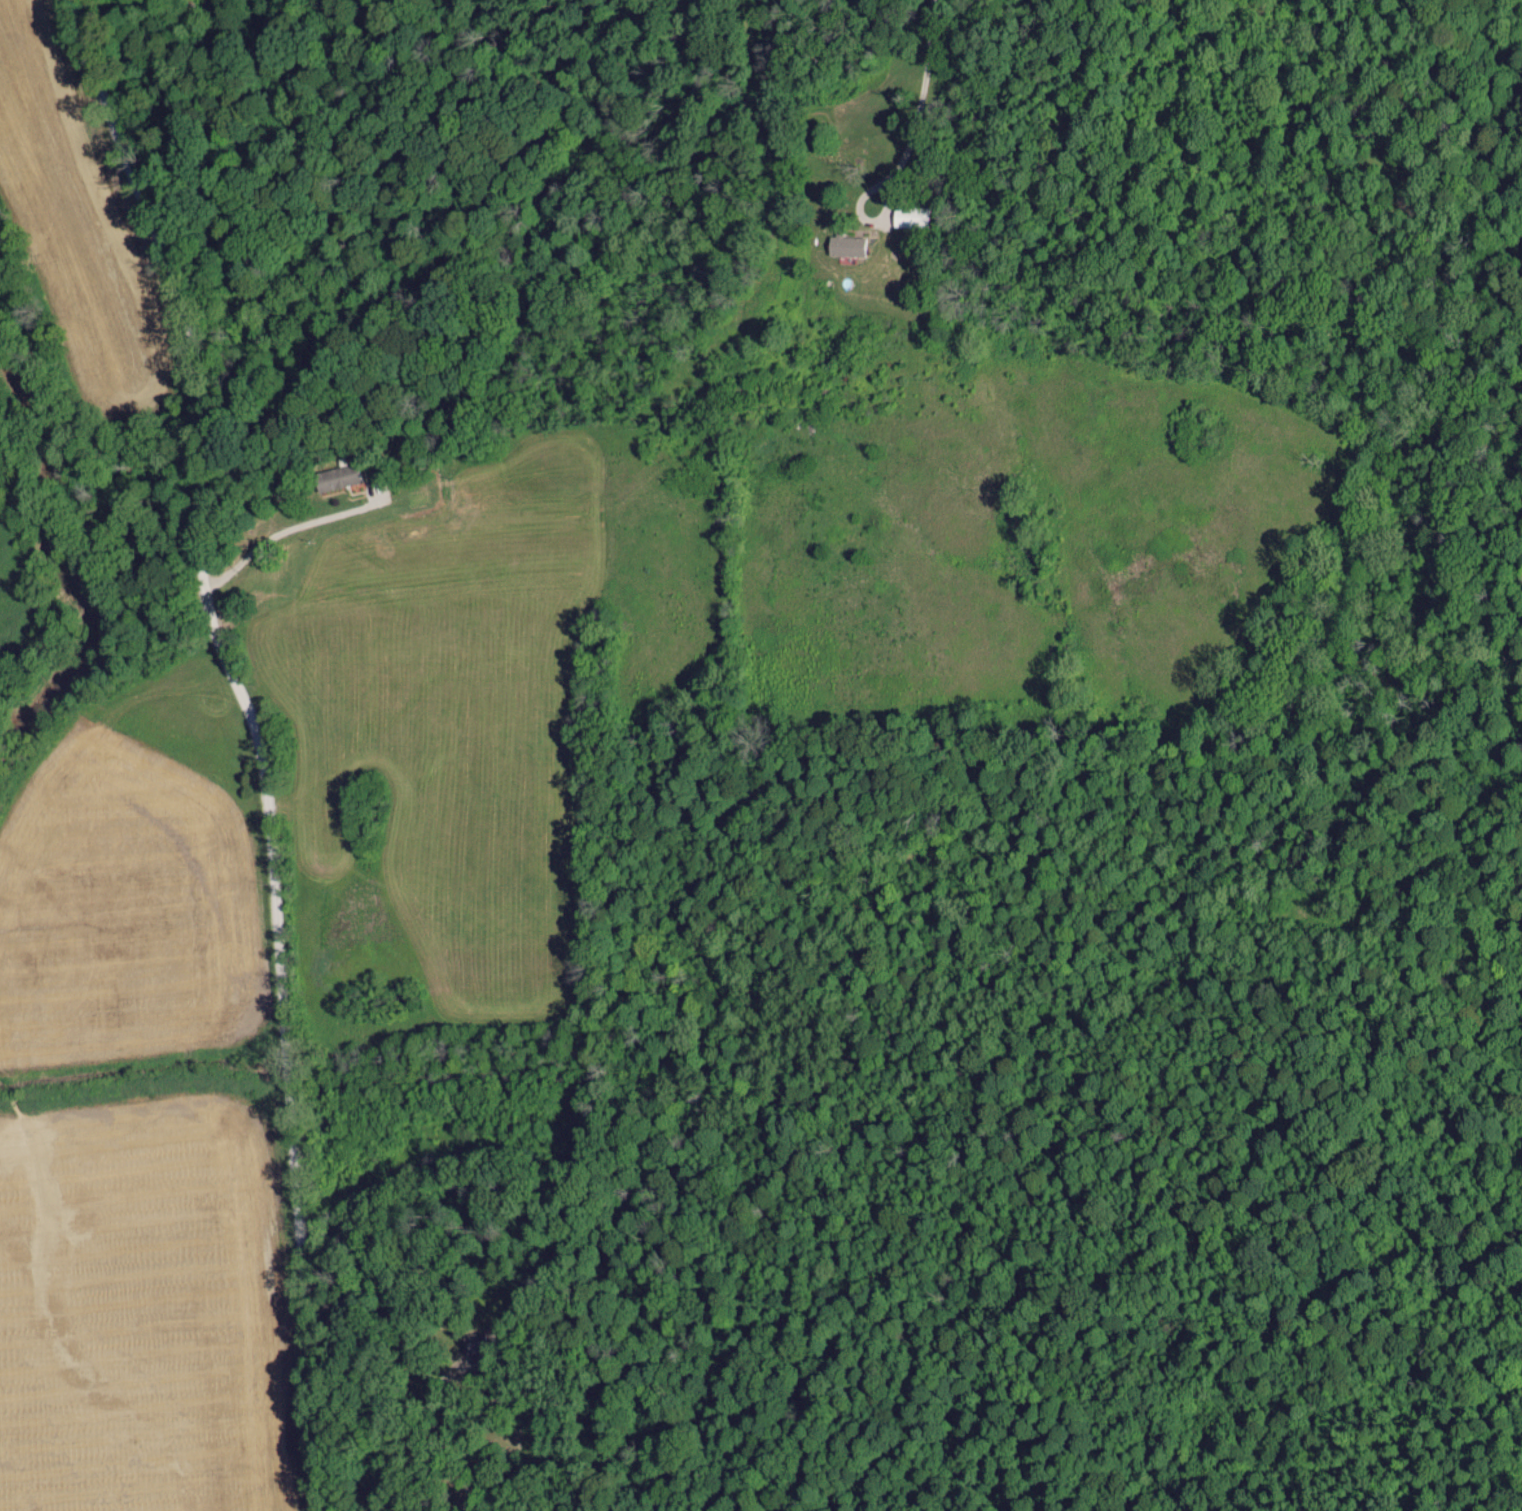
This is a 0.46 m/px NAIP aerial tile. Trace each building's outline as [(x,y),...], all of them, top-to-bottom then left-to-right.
[(826,255),(861,256),(862,236),(827,235),(826,255)] [(318,493),(361,481),(355,462),(313,473),(318,493)]
